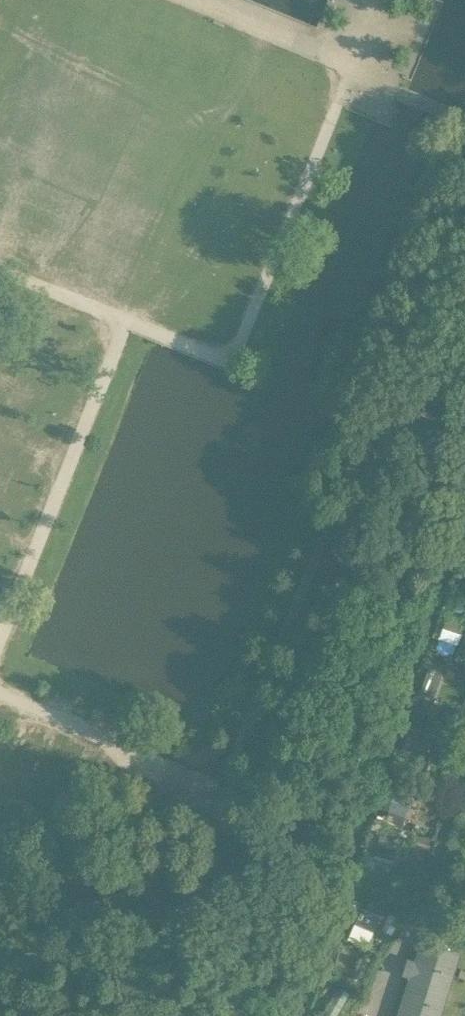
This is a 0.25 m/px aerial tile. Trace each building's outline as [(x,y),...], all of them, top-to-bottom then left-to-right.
[(458,644),(464,625),(447,619),(441,638),(458,644)] [(437,691),(443,675),(429,669),(420,693),(433,698),(435,690),(437,691)] [(406,815),(412,798),(413,795),(395,789),(388,809),(406,815)] [(385,863),(392,838),(375,833),(368,859),(385,863)] [(362,947),(368,930),(349,923),(343,941),(362,947)] [(408,959),(403,974),(410,976),(397,1015),(439,1015),(459,953),(421,941),(414,961),(408,959)]
